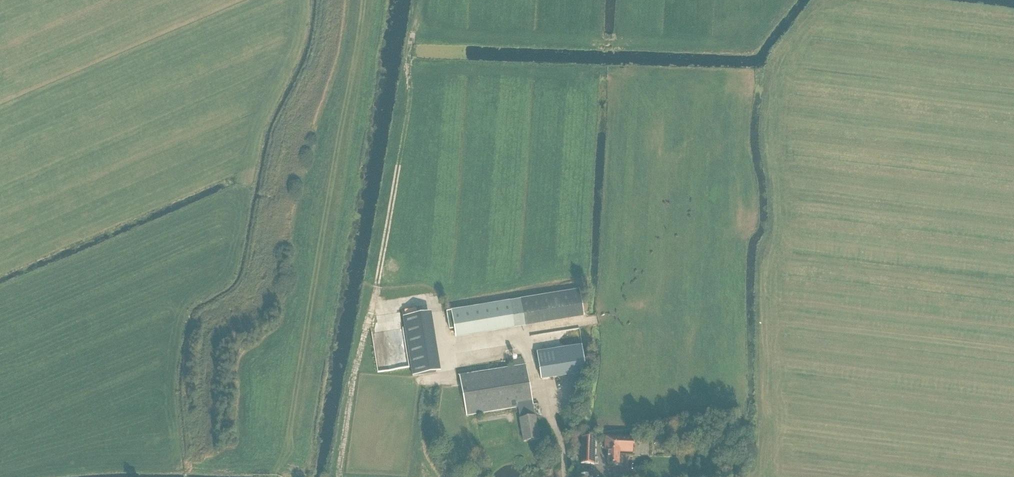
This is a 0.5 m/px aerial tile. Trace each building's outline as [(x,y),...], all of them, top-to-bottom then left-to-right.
[(521,299),(525,323),(583,313),(579,289),(521,299)] [(515,324),(511,300),(452,310),(456,334),(515,324)] [(436,373),(427,313),(403,317),(413,376),(436,373)] [(556,349),(533,354),(536,373),(561,370),(556,349)] [(526,365),(525,365),(523,360),(511,362),(512,367),(460,376),(466,415),(518,407),(521,419),(520,420),(524,442),(539,440),(535,417),(534,417),(532,404),(533,404),(526,365)] [(608,450),(607,465),(618,465),(619,450),(631,451),(631,452),(632,452),(632,438),(604,437),(604,450),(608,450)] [(594,438),(582,438),(581,465),(593,465),(594,438)] [(649,450),(650,439),(634,439),(634,449),(649,450)]
